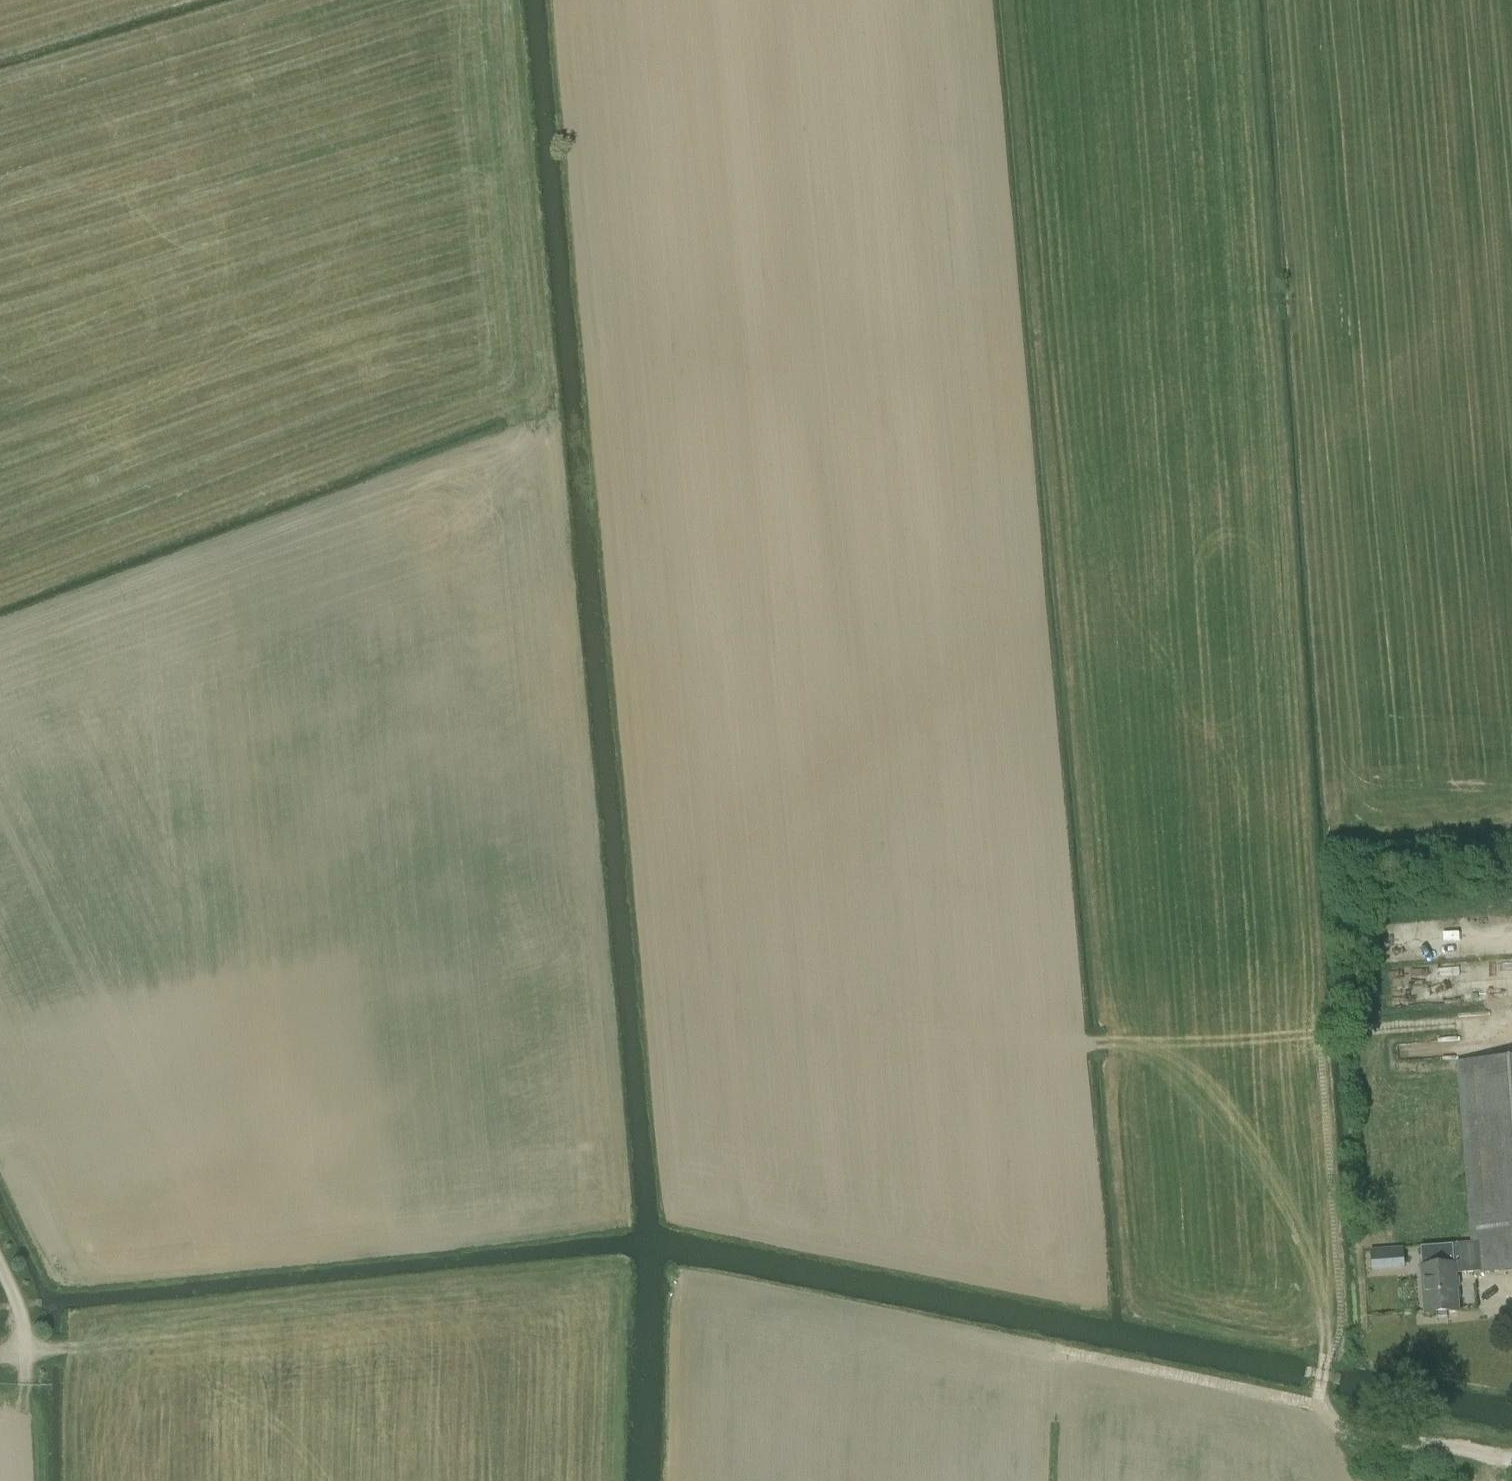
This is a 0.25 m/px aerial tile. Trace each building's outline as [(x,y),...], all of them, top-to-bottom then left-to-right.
[(1455,1245),(1422,1248),(1423,1265),(1422,1265),(1425,1314),(1459,1312),(1456,1272),(1472,1271),(1472,1274),(1511,1271),(1511,1057),(1457,1061),(1470,1244),(1455,1245)] [(1391,1249),(1392,1266),(1404,1265),(1403,1248),(1391,1249)]
